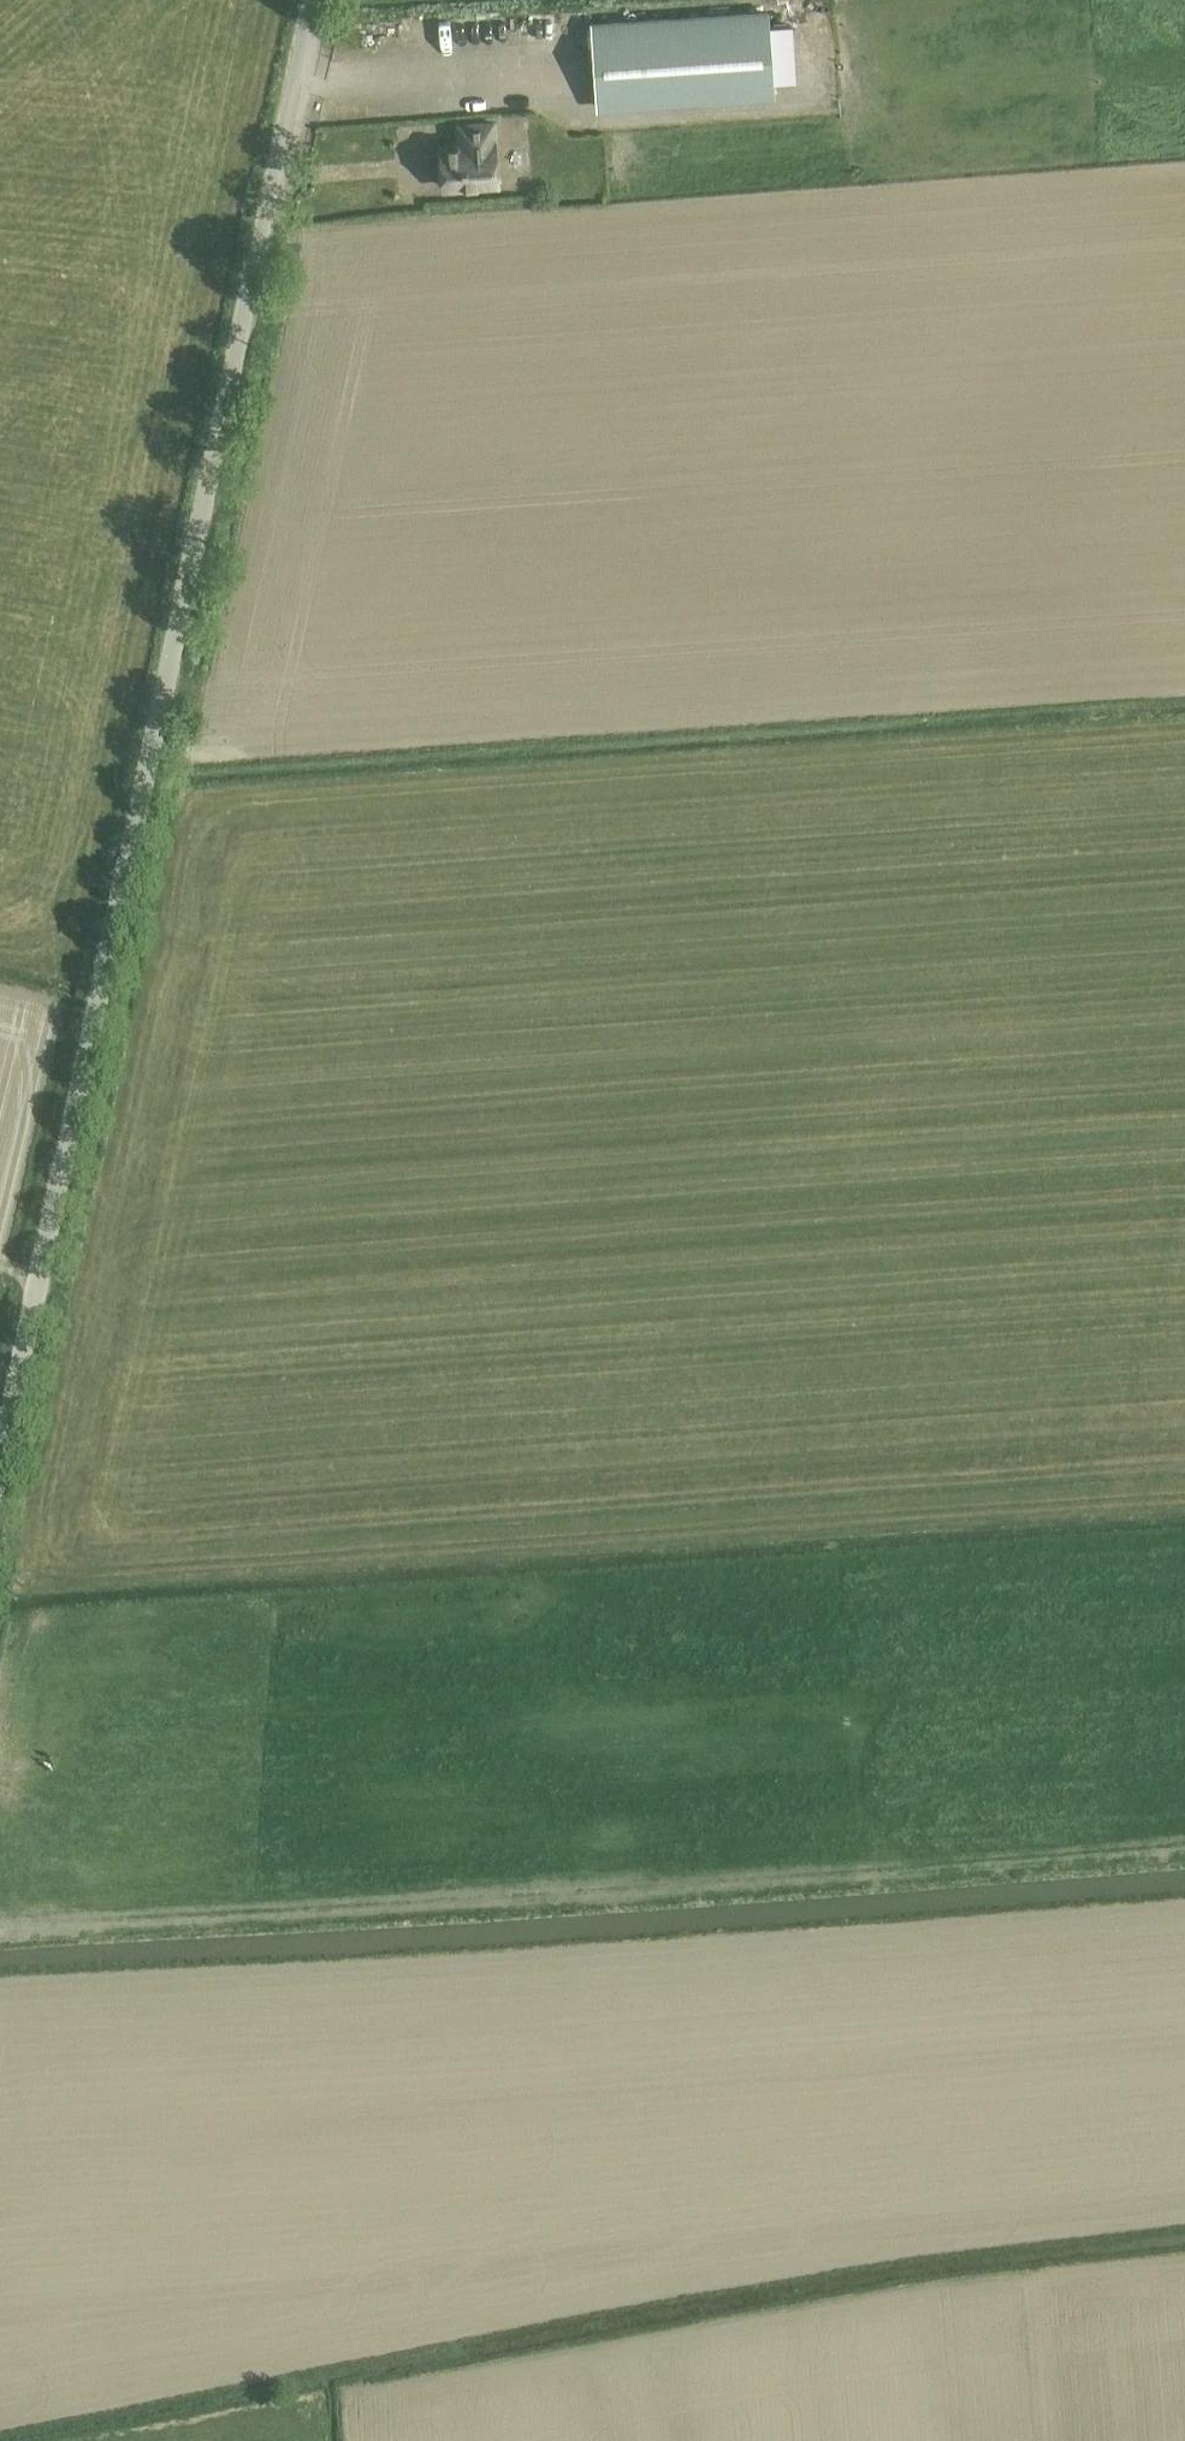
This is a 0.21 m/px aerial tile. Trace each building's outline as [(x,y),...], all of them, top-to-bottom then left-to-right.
[(766,12),(594,24),(600,107),(772,95),(766,12)] [(492,123),(459,125),(460,134),(462,134),(463,144),(439,146),(442,186),(499,182),(497,142),(494,142),(492,123)]
